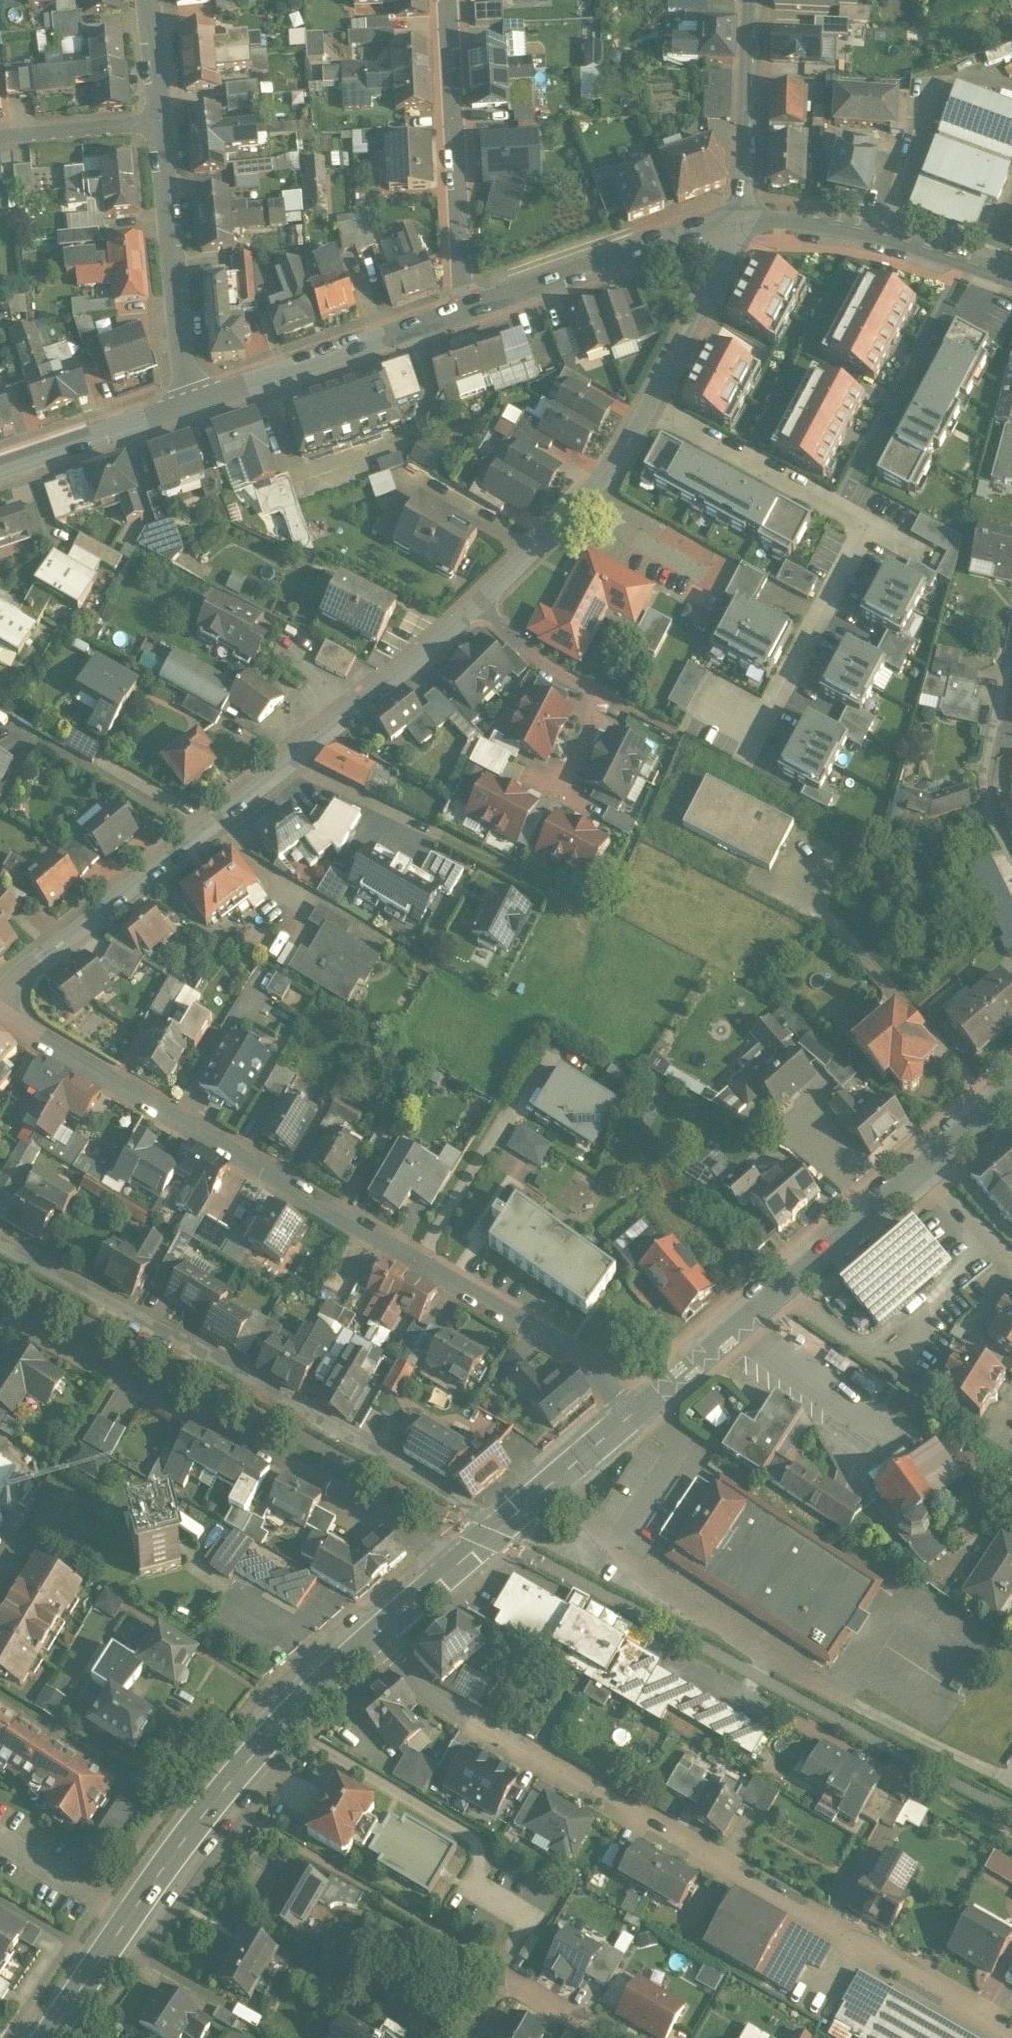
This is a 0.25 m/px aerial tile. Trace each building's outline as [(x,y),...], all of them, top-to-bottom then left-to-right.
[(86,12),(119,10),(118,0),(86,0),(86,12)] [(216,13),(236,11),(235,0),(215,0),(216,13)] [(395,16),(428,14),(427,0),(394,0),(395,16)] [(775,8),(829,11),(830,0),(775,0),(775,8)] [(871,6),(839,5),(839,20),(848,21),(870,21),(871,6)] [(708,11),(685,10),(685,25),(700,26),(700,24),(707,24),(708,11)] [(80,12),(52,14),(53,28),(82,25),(80,12)] [(388,17),(365,18),(366,30),(388,29),(388,17)] [(839,20),(815,20),(814,32),(820,32),(820,36),(848,37),(848,21),(839,20)] [(523,22),(502,23),(503,35),(524,34),(523,22)] [(707,24),(700,24),(700,26),(699,43),(698,62),(733,63),(734,26),(707,24)] [(82,25),(53,28),(54,42),(83,39),(82,25)] [(212,26),(181,29),(184,59),(266,51),(265,38),(249,40),(248,35),(226,37),(227,42),(214,43),(212,26)] [(366,30),(348,31),(349,45),(394,43),(393,29),(388,29),(366,30)] [(820,36),(820,32),(814,32),(774,30),(772,62),(818,63),(820,36)] [(322,33),(305,34),(306,59),(324,58),(322,33)] [(122,34),(89,37),(91,55),(62,58),(63,70),(124,65),(122,34)] [(526,59),(525,34),(524,34),(503,35),(504,41),(505,41),(507,63),(514,60),(526,59)] [(504,41),(468,43),(470,75),(533,71),(532,59),(526,59),(514,60),(507,63),(505,41),(504,41)] [(699,43),(664,41),(664,60),(698,62),(699,43)] [(602,42),(586,43),(585,45),(582,49),(573,49),(573,68),(586,68),(601,67),(602,42)] [(367,70),(366,70),(367,81),(431,77),(430,46),(393,48),(394,68),(367,70)] [(184,59),(183,59),(186,90),(218,86),(217,72),(251,68),(268,66),(266,51),(184,59)] [(545,57),(526,59),(532,59),(533,71),(546,70),(545,57)] [(62,58),(47,59),(48,72),(63,70),(62,58)] [(367,64),(342,66),(342,72),(323,73),(324,83),(343,82),(367,81),(366,70),(367,70),(367,64)] [(48,72),(34,73),(36,95),(74,91),(73,82),(93,80),(94,99),(103,98),(104,103),(111,102),(111,109),(128,108),(124,65),(63,70),(48,72)] [(601,67),(586,68),(587,98),(602,98),(601,67)] [(533,71),(470,75),(472,106),(509,104),(508,84),(521,83),(521,85),(534,85),(533,71)] [(732,73),(706,71),(704,118),(730,119),(732,73)] [(34,73),(5,76),(7,99),(36,95),(34,73)] [(367,81),(343,82),(344,109),(371,107),(370,98),(381,98),(380,91),(395,90),(396,110),(433,108),(431,77),(367,81)] [(257,81),(226,85),(227,98),(251,96),(259,95),(257,81)] [(782,85),(771,84),(770,124),(794,125),(795,85),(782,85)] [(957,87),(914,208),(973,229),(983,200),(997,205),(1011,163),(1011,107),(957,87)] [(896,95),(836,91),(834,123),(890,127),(894,127),(896,95)] [(910,94),(896,94),(896,95),(894,127),(890,127),(890,132),(904,134),(906,126),(910,94)] [(251,96),(227,98),(228,111),(252,109),(251,96)] [(221,109),(188,112),(191,142),(257,136),(256,125),(256,124),(222,127),(221,109)] [(312,121),(256,125),(257,136),(266,136),(313,133),(312,121)] [(406,129),(363,131),(364,146),(387,144),(387,142),(407,141),(406,129)] [(538,133),(480,137),(483,180),(495,179),(495,185),(488,213),(513,219),(522,184),(516,182),(541,181),(538,133)] [(807,143),(790,142),(791,133),(775,133),(775,141),(769,141),(767,183),(771,183),(771,188),(785,189),(785,184),(805,185),(807,143)] [(257,136),(191,142),(194,172),(226,169),(225,151),(258,148),(257,136)] [(266,136),(257,136),(258,148),(267,147),(266,136)] [(407,141),(387,142),(387,144),(389,190),(431,188),(429,140),(407,141)] [(682,152),(679,144),(658,151),(678,203),(728,185),(712,141),(682,152)] [(866,147),(845,142),(843,152),(840,151),(832,188),(834,188),(836,192),(847,195),(850,192),(866,195),(874,158),(864,156),(866,147)] [(133,153),(100,155),(102,174),(84,175),(83,167),(65,169),(67,189),(136,183),(133,153)] [(323,159),(305,161),(306,179),(300,179),(301,192),(302,212),(302,213),(328,211),(323,159)] [(274,160),(233,164),(235,178),(275,174),(274,160)] [(30,166),(13,167),(16,194),(33,192),(30,166)] [(649,166),(627,174),(624,168),(611,172),(616,187),(624,209),(629,221),(664,208),(649,166)] [(611,172),(609,168),(592,174),(607,215),(624,209),(616,187),(611,172)] [(136,183),(67,189),(68,207),(87,205),(86,199),(104,198),(106,216),(138,213),(136,183)] [(228,189),(196,192),(199,222),(263,216),(262,204),(230,207),(228,189)] [(301,192),(282,194),(283,201),(284,201),(285,214),(302,212),(301,192)] [(283,201),(268,203),(269,215),(285,214),(284,201),(283,201)] [(285,214),(269,215),(270,227),(286,225),(285,214)] [(263,216),(199,222),(202,252),(234,249),(232,230),(264,227),(263,216)] [(357,222),(338,225),(343,251),(355,247),(357,253),(357,226),(357,222)] [(371,225),(357,226),(357,253),(375,247),(371,225)] [(406,263),(381,273),(393,306),(436,290),(424,258),(423,258),(412,228),(395,234),(406,263)] [(99,229),(75,231),(76,245),(100,243),(99,229)] [(141,238),(108,241),(110,260),(77,264),(77,263),(61,265),(62,276),(78,275),(144,268),(141,238)] [(336,252),(306,263),(307,283),(311,292),(321,321),(356,308),(344,275),(336,252)] [(252,256),(231,258),(232,270),(237,270),(238,276),(241,306),(257,304),(255,287),(254,272),(252,256)] [(305,260),(274,270),(285,299),(266,305),(278,337),(313,324),(302,295),(311,292),(307,283),(306,263),(305,260)] [(727,319),(768,341),(776,327),(783,330),(798,302),(791,298),(798,284),(757,262),(748,279),(746,279),(734,301),(736,301),(727,319)] [(144,268),(78,275),(79,286),(113,283),(114,301),(115,302),(147,299),(144,268)] [(225,269),(207,271),(207,278),(204,279),(211,361),(245,357),(244,342),(251,341),(250,331),(243,332),(242,324),(229,326),(228,313),(240,312),(240,306),(241,306),(238,276),(226,277),(225,269)] [(261,269),(254,272),(255,287),(266,283),(261,269)] [(856,291),(863,295),(870,281),(863,277),(856,291)] [(829,358),(874,382),(908,318),(913,310),(915,305),(870,281),(863,295),(856,291),(829,341),(836,344),(829,358)] [(791,298),(798,302),(805,288),(798,284),(791,298)] [(596,307),(595,308),(610,349),(611,351),(636,343),(626,315),(621,299),(596,307)] [(114,301),(72,305),(73,319),(90,317),(117,314),(115,302),(114,301)] [(596,307),(596,305),(570,314),(585,357),(610,349),(595,308),(596,307)] [(647,308),(626,315),(636,343),(657,335),(654,327),(647,308)] [(913,310),(908,318),(914,321),(919,313),(913,310)] [(90,317),(73,319),(82,345),(98,340),(90,317)] [(988,343),(956,326),(948,341),(955,344),(950,354),(948,353),(898,448),(900,449),(896,458),(888,454),(877,476),(909,493),(909,491),(915,494),(916,492),(910,489),(916,478),(922,481),(932,463),(926,460),(933,447),(939,450),(947,435),(941,431),(946,421),(952,424),(960,410),(954,406),(960,396),(966,399),(974,384),(968,381),(973,371),(979,374),(987,359),(981,356),(988,343)] [(34,327),(10,335),(26,379),(24,380),(37,416),(46,413),(62,408),(50,372),(41,375),(39,369),(48,366),(43,351),(34,327)] [(776,327),(768,341),(775,344),(783,330),(776,327)] [(141,331),(99,345),(112,382),(148,369),(151,362),(141,331)] [(566,331),(553,336),(562,362),(576,357),(566,331)] [(493,334),(429,356),(441,390),(455,385),(481,377),(488,374),(505,368),(493,334)] [(822,354),(829,358),(836,344),(829,341),(822,354)] [(888,454),(896,458),(900,449),(898,448),(948,353),(950,354),(955,344),(948,341),(888,454)] [(60,368),(50,372),(62,408),(78,402),(77,401),(87,398),(75,363),(73,364),(67,343),(43,351),(48,366),(58,363),(60,368)] [(988,343),(981,356),(987,359),(991,362),(997,351),(992,349),(994,346),(988,343)] [(746,382),(754,368),(712,346),(703,363),(702,362),(690,384),(691,385),(682,402),(723,424),(731,410),(738,414),(753,386),(746,382)] [(995,421),(1008,424),(1011,425),(1011,355),(995,421)] [(505,368),(488,374),(489,377),(494,394),(540,379),(533,359),(505,368)] [(384,383),(369,388),(360,390),(360,391),(288,415),(301,457),(327,448),(332,447),(340,444),(381,431),(399,425),(392,404),(419,398),(408,364),(381,373),(384,383)] [(746,382),(753,386),(761,372),(754,368),(746,382)] [(591,384),(565,370),(559,382),(569,388),(570,387),(585,395),(591,384)] [(973,371),(968,381),(974,384),(978,387),(983,376),(979,374),(973,371)] [(805,386),(812,390),(819,376),(812,372),(805,386)] [(778,454),(823,478),(826,473),(830,465),(864,400),(819,376),(812,390),(805,386),(779,436),(786,440),(778,454)] [(481,377),(455,385),(460,399),(486,390),(482,380),(481,377)] [(585,395),(570,387),(569,388),(558,409),(555,408),(554,409),(597,433),(610,409),(585,395)] [(2,428),(2,427),(11,424),(0,391),(0,429),(2,428)] [(960,396),(954,406),(960,410),(965,412),(970,401),(966,399),(960,396)] [(597,433),(554,409),(545,426),(542,431),(555,439),(582,454),(594,432),(597,433)] [(731,410),(723,424),(730,428),(738,414),(731,410)] [(256,415),(213,429),(225,467),(244,461),(253,488),(275,479),(266,454),(269,453),(256,415)] [(545,426),(524,415),(515,431),(549,450),(555,439),(542,431),(545,426)] [(946,421),(941,431),(947,435),(951,437),(957,427),(952,424),(946,421)] [(1008,424),(1007,427),(1005,427),(991,480),(1005,484),(1011,485),(1011,425),(1008,424)] [(381,431),(340,444),(342,451),(383,437),(381,431)] [(549,450),(515,431),(508,443),(518,449),(519,448),(533,456),(539,445),(549,451),(549,450)] [(771,450),(778,454),(786,440),(779,436),(771,450)] [(191,437),(148,451),(162,490),(179,484),(199,478),(206,499),(221,494),(213,470),(203,473),(191,437)] [(419,439),(410,458),(436,470),(445,451),(419,439)] [(785,517),(747,497),(748,496),(733,489),(722,484),(723,483),(708,475),(708,476),(697,470),(698,469),(672,456),(676,449),(661,442),(644,474),(641,480),(643,481),(646,475),(657,480),(654,486),(669,494),(672,488),(682,494),(679,500),(694,507),(697,502),(707,507),(704,513),(719,521),(722,515),(732,521),(729,526),(744,534),(747,529),(761,536),(758,542),(775,551),(778,545),(789,551),(786,557),(788,558),(791,552),(793,553),(810,521),(789,510),(785,517)] [(533,456),(519,448),(518,449),(506,470),(499,466),(499,467),(546,494),(559,471),(533,456)] [(399,453),(377,460),(381,473),(403,466),(399,453)] [(124,460),(84,474),(96,508),(120,500),(135,495),(136,495),(132,482),(137,480),(134,472),(129,474),(124,460)] [(830,465),(826,473),(832,476),(836,468),(830,465)] [(546,494),(499,467),(486,489),(486,490),(507,502),(526,513),(539,491),(546,495),(546,494)] [(376,499),(398,492),(391,471),(369,479),(376,499)] [(84,474),(44,487),(56,522),(96,508),(84,474)] [(289,475),(275,479),(253,488),(264,519),(279,514),(284,517),(293,546),(313,554),(314,552),(289,475)] [(916,478),(910,489),(916,492),(921,494),(927,483),(922,481),(916,478)] [(507,502),(486,490),(486,489),(476,483),(469,495),(501,513),(507,502)] [(179,484),(162,490),(164,498),(165,497),(182,492),(179,484)] [(162,490),(148,495),(158,525),(173,520),(165,497),(164,498),(162,490)] [(135,495),(120,500),(128,522),(143,517),(135,495)] [(477,534),(418,501),(396,542),(410,550),(410,551),(439,568),(440,566),(455,575),(477,534)] [(34,505),(21,509),(31,540),(43,536),(34,505)] [(8,540),(9,541),(28,535),(30,540),(31,540),(21,509),(0,517),(0,542),(8,540)] [(911,534),(929,544),(939,526),(921,516),(911,534)] [(158,525),(146,529),(137,545),(171,563),(183,550),(173,520),(158,525)] [(929,544),(947,554),(957,559),(963,539),(939,526),(929,544)] [(979,527),(969,573),(971,573),(973,561),(996,566),(993,580),(1011,584),(1011,583),(1011,534),(979,527)] [(122,557),(80,534),(73,548),(74,549),(101,563),(115,571),(122,557)] [(101,563),(74,549),(68,560),(95,575),(101,563)] [(68,560),(54,552),(35,585),(53,596),(79,610),(98,576),(95,575),(68,560)] [(941,557),(935,554),(930,565),(936,568),(941,557)] [(936,574),(937,575),(951,582),(957,559),(947,554),(936,574)] [(587,555),(554,618),(541,611),(530,631),(543,638),(541,641),(579,661),(607,610),(634,624),(652,589),(587,555)] [(910,561),(903,574),(927,587),(926,588),(929,590),(937,575),(936,574),(910,561)] [(725,595),(736,601),(736,600),(752,608),(768,578),(742,564),(725,595)] [(786,564),(776,583),(808,599),(817,580),(786,564)] [(903,574),(886,565),(860,615),(888,630),(900,636),(901,635),(926,588),(927,587),(903,574)] [(396,607),(341,579),(322,615),(323,616),(325,613),(339,620),(337,623),(362,636),(363,633),(377,640),(376,643),(377,643),(396,607)] [(0,602),(0,647),(19,657),(53,596),(35,585),(19,613),(0,602)] [(260,622),(215,600),(199,632),(243,655),(245,659),(252,662),(255,663),(262,649),(259,647),(262,640),(253,636),(260,622)] [(736,600),(736,601),(710,649),(713,651),(714,649),(727,656),(726,658),(751,671),(751,669),(765,676),(764,678),(767,679),(793,630),(767,616),(765,620),(760,617),(762,614),(752,608),(736,600)] [(707,617),(685,606),(680,617),(701,628),(707,617)] [(670,624),(649,613),(633,643),(654,654),(670,624)] [(900,636),(888,630),(881,644),(908,657),(916,642),(901,635),(900,636)] [(497,655),(481,639),(461,658),(491,689),(510,670),(511,669),(497,655)] [(356,657),(326,642),(315,663),(345,679),(356,657)] [(874,657),(846,642),(820,691),(848,706),(860,712),(860,711),(885,664),(886,663),(874,657)] [(881,644),(874,657),(886,663),(885,664),(900,672),(908,657),(881,644)] [(528,667),(507,646),(497,655),(511,669),(510,670),(518,678),(528,667)] [(727,656),(714,649),(713,651),(709,659),(721,666),(725,657),(726,658),(727,656)] [(239,685),(175,651),(159,679),(189,695),(222,714),(229,701),(259,722),(283,700),(247,674),(239,685)] [(461,658),(442,678),(458,694),(472,708),(473,707),(491,689),(461,658)] [(137,682),(96,659),(80,686),(104,700),(89,728),(106,737),(137,682)] [(952,663),(935,660),(931,674),(949,678),(952,663)] [(687,712),(708,673),(689,663),(668,702),(687,712)] [(980,669),(952,663),(949,678),(977,684),(980,669)] [(765,676),(751,669),(751,671),(752,671),(747,680),(759,686),(763,678),(764,678),(765,676)] [(931,674),(927,674),(922,693),(945,698),(942,710),(946,716),(976,722),(980,703),(971,702),(972,698),(973,698),(974,697),(977,684),(949,678),(931,674)] [(550,685),(539,679),(532,692),(544,698),(550,685)] [(404,688),(370,715),(391,740),(407,727),(421,745),(437,732),(435,730),(423,714),(424,714),(422,711),(404,688)] [(435,689),(424,698),(429,705),(422,711),(424,714),(423,714),(435,730),(457,710),(450,703),(435,689)] [(532,692),(519,716),(557,736),(570,711),(544,698),(532,692)] [(472,708),(458,694),(450,703),(457,710),(471,724),(480,715),(473,707),(472,708)] [(222,714),(189,695),(182,708),(214,726),(222,714)] [(848,706),(841,719),(867,733),(875,718),(860,711),(860,712),(848,706)] [(835,730),(807,715),(778,769),(806,784),(819,791),(821,789),(847,739),(848,737),(835,730)] [(557,736),(519,716),(507,739),(506,741),(521,748),(545,760),(557,736)] [(841,719),(835,730),(848,737),(847,739),(861,746),(867,733),(841,719)] [(100,748),(73,732),(65,745),(92,761),(100,748)] [(641,748),(610,732),(597,756),(636,776),(648,752),(648,751),(641,748)] [(507,739),(495,733),(489,745),(511,756),(511,757),(515,760),(521,748),(506,741),(507,739)] [(198,736),(164,762),(185,789),(214,767),(205,754),(209,751),(198,736)] [(653,741),(647,737),(641,748),(648,751),(653,741)] [(489,745),(481,741),(473,758),(476,760),(473,765),(500,778),(511,757),(511,756),(489,745)] [(376,768),(336,748),(315,765),(365,790),(369,782),(376,768)] [(0,754),(0,780),(11,761),(0,754)] [(636,776),(597,756),(585,781),(616,797),(623,800),(623,801),(636,776)] [(512,791),(487,778),(467,816),(492,829),(512,791)] [(790,823),(707,781),(683,827),(752,862),(770,871),(793,825),(790,823)] [(382,789),(369,782),(365,790),(378,796),(382,789)] [(0,784),(0,811),(12,791),(0,784)] [(819,791),(806,784),(801,795),(827,809),(834,796),(821,789),(819,791)] [(925,791),(922,794),(921,793),(921,792),(909,788),(908,790),(906,789),(906,790),(897,787),(892,804),(896,805),(891,823),(914,830),(930,818),(971,805),(965,785),(940,793),(941,797),(934,799),(933,797),(932,795),(927,792),(925,791)] [(536,803),(512,791),(492,829),(516,841),(533,810),(536,803)] [(623,800),(616,797),(611,808),(617,811),(623,800)] [(137,831),(115,805),(83,832),(102,855),(105,858),(126,841),(125,840),(135,831),(136,832),(137,831)] [(317,830),(333,850),(339,857),(361,818),(334,805),(326,817),(320,826),(317,830)] [(291,808),(258,833),(279,860),(304,841),(318,861),(333,850),(317,830),(311,834),(291,808)] [(528,845),(543,816),(533,810),(516,841),(527,847),(528,845)] [(311,820),(320,826),(326,817),(318,811),(311,820)] [(582,827),(557,814),(554,821),(539,850),(538,852),(562,865),(582,827)] [(543,816),(528,845),(539,850),(554,821),(543,816)] [(582,827),(562,865),(587,878),(606,839),(582,827)] [(83,832),(62,850),(90,866),(102,855),(83,832)] [(901,840),(883,837),(880,853),(879,854),(879,855),(879,854),(901,840)] [(419,876),(372,849),(353,881),(350,886),(418,926),(440,888),(419,876)] [(90,866),(62,850),(55,856),(66,868),(68,866),(79,879),(90,866)] [(232,853),(181,891),(206,925),(218,916),(220,919),(246,899),(254,909),(267,899),(257,886),(232,853)] [(55,856),(39,870),(12,854),(5,868),(0,876),(0,878),(20,890),(26,880),(49,907),(80,880),(79,879),(68,866),(66,868),(55,856)] [(463,870),(431,854),(419,876),(440,888),(450,894),(463,870)] [(989,855),(968,866),(990,910),(991,909),(1011,899),(989,855)] [(339,905),(350,886),(353,881),(331,869),(317,893),(339,905)] [(16,940),(1,925),(17,908),(0,891),(0,957),(16,940)] [(529,909),(494,891),(472,933),(481,938),(478,943),(495,952),(498,947),(507,952),(529,909)] [(991,909),(1011,952),(1011,899),(991,909)] [(134,918),(121,929),(125,934),(112,944),(140,961),(146,956),(142,949),(144,948),(149,954),(150,953),(149,950),(159,942),(161,945),(176,932),(167,920),(161,925),(147,908),(145,909),(143,906),(131,915),(134,918)] [(350,926),(322,909),(314,921),(327,928),(327,927),(343,937),(350,926)] [(343,937),(327,927),(327,928),(310,957),(302,952),(293,968),(339,996),(354,970),(363,975),(375,956),(343,937)] [(140,961),(112,944),(112,945),(105,957),(104,958),(113,968),(131,979),(141,962),(140,961)] [(86,954),(50,983),(51,984),(52,984),(63,997),(62,998),(74,1013),(110,984),(86,954)] [(168,965),(154,956),(150,960),(146,956),(140,961),(141,962),(163,974),(168,965)] [(292,983),(276,974),(266,991),(282,1000),(292,983)] [(947,1020),(976,1054),(1011,1023),(1011,988),(1000,975),(947,1020)] [(169,977),(150,1011),(166,1020),(185,987),(169,977)] [(309,1009),(315,997),(295,985),(288,998),(309,1009)] [(293,1015),(273,1003),(266,1015),(287,1027),(293,1015)] [(159,1026),(137,1063),(167,1080),(170,1074),(172,1075),(177,1066),(176,1065),(188,1045),(195,1049),(211,1021),(194,1011),(181,1033),(170,1027),(167,1031),(159,1026)] [(930,1054),(894,1013),(869,1035),(866,1032),(853,1043),(856,1047),(855,1047),(884,1080),(889,1076),(902,1091),(911,1092),(918,1086),(919,1076),(912,1068),(928,1054),(928,1055),(930,1054)] [(782,1022),(774,1029),(767,1021),(752,1035),(768,1053),(731,1087),(747,1105),(762,1092),(777,1110),(813,1078),(790,1052),(793,1050),(787,1044),(791,1041),(782,1031),(787,1027),(782,1022)] [(232,1033),(199,1088),(237,1110),(243,1100),(240,1098),(247,1086),(250,1088),(269,1055),(232,1033)] [(838,1055),(812,1033),(800,1043),(826,1066),(838,1055)] [(11,1075),(3,1068),(17,1052),(0,1036),(0,1088),(11,1075)] [(71,1074),(42,1057),(24,1087),(25,1087),(26,1087),(39,1095),(27,1115),(41,1124),(71,1075),(71,1074)] [(298,1077),(277,1065),(264,1088),(284,1100),(284,1099),(290,1090),(298,1077)] [(642,1084),(612,1066),(606,1075),(624,1086),(617,1096),(630,1106),(642,1084)] [(586,1087),(562,1072),(536,1112),(564,1131),(577,1111),(572,1108),(586,1087)] [(71,1074),(71,1075),(41,1124),(38,1130),(37,1131),(52,1140),(56,1133),(56,1134),(69,1113),(83,1122),(101,1092),(71,1074)] [(338,1097),(317,1085),(311,1096),(331,1109),(338,1097)] [(839,1088),(827,1098),(832,1103),(844,1093),(839,1088)] [(290,1090),(284,1099),(284,1100),(279,1107),(278,1107),(270,1122),(263,1135),(292,1153),(313,1116),(298,1108),(304,1098),(290,1090)] [(564,1131),(593,1149),(619,1108),(596,1093),(582,1114),(577,1111),(564,1131)] [(881,1096),(862,1113),(844,1093),(832,1103),(829,1106),(847,1127),(846,1128),(870,1155),(871,1154),(905,1123),(906,1123),(881,1096)] [(362,1115),(337,1100),(331,1109),(330,1111),(340,1116),(356,1126),(362,1115)] [(340,1116),(330,1111),(319,1130),(327,1135),(330,1131),(331,1131),(340,1116)] [(38,1130),(27,1124),(18,1139),(28,1145),(30,1142),(37,1131),(38,1130)] [(395,1133),(381,1124),(368,1147),(382,1155),(395,1133)] [(551,1146),(519,1127),(506,1148),(538,1168),(551,1146)] [(331,1131),(330,1131),(327,1135),(310,1164),(340,1181),(347,1185),(355,1170),(348,1166),(362,1142),(342,1130),(338,1136),(331,1131)] [(52,1140),(37,1131),(30,1142),(41,1148),(60,1160),(67,1148),(52,1140)] [(67,1148),(60,1160),(73,1167),(80,1155),(88,1142),(75,1134),(67,1148)] [(154,1143),(140,1135),(115,1176),(114,1177),(129,1186),(130,1185),(132,1181),(159,1197),(174,1172),(176,1169),(149,1153),(154,1143)] [(971,1177),(990,1199),(1011,1180),(1011,1141),(971,1177)] [(20,1144),(0,1177),(0,1179),(17,1189),(41,1148),(30,1142),(28,1145),(27,1148),(20,1144)] [(227,1167),(190,1145),(176,1169),(174,1172),(190,1181),(176,1205),(197,1218),(227,1167)] [(399,1145),(368,1198),(400,1217),(411,1196),(416,1199),(435,1166),(399,1145)] [(95,1163),(80,1155),(73,1167),(102,1184),(109,1172),(95,1164),(95,1163)] [(790,1163),(763,1187),(745,1167),(733,1177),(738,1182),(727,1191),(723,1186),(722,1187),(741,1209),(751,1200),(779,1232),(819,1197),(790,1163)] [(435,1166),(416,1199),(431,1208),(451,1175),(435,1166)] [(76,1194),(38,1171),(25,1192),(26,1192),(7,1224),(38,1241),(55,1211),(63,1215),(76,1194)] [(129,1186),(114,1177),(115,1176),(109,1172),(102,1184),(129,1200),(136,1189),(130,1185),(129,1186)] [(723,1186),(712,1174),(701,1184),(716,1193),(722,1187),(723,1186)] [(107,1188),(87,1176),(81,1185),(101,1197),(107,1188)] [(990,1199),(1007,1218),(1011,1223),(1011,1180),(990,1199)] [(121,1196),(107,1188),(101,1197),(116,1205),(121,1196)] [(149,1213),(121,1196),(116,1205),(144,1222),(149,1213)] [(615,1274),(516,1203),(505,1220),(493,1238),(489,1245),(586,1314),(615,1274)] [(303,1225),(271,1207),(253,1238),(249,1244),(250,1245),(281,1263),(303,1225)] [(478,1227),(493,1238),(505,1220),(490,1210),(478,1227)] [(218,1223),(205,1215),(197,1227),(191,1237),(204,1246),(218,1223)] [(197,1227),(185,1219),(178,1230),(191,1237),(197,1227)] [(770,1241),(753,1221),(739,1233),(740,1234),(741,1233),(756,1252),(755,1252),(756,1253),(770,1241)] [(234,1232),(218,1223),(204,1246),(221,1255),(234,1233),(234,1232)] [(913,1226),(843,1286),(866,1312),(878,1326),(947,1266),(913,1226)] [(234,1233),(221,1255),(238,1265),(250,1245),(249,1244),(253,1238),(237,1228),(234,1232),(234,1233)] [(712,1290),(670,1242),(665,1247),(653,1232),(640,1244),(652,1258),(640,1268),(644,1273),(681,1316),(681,1317),(682,1318),(713,1291),(712,1290)] [(133,1255),(114,1244),(97,1274),(131,1294),(148,1263),(160,1242),(146,1234),(133,1255)] [(640,1244),(621,1259),(637,1278),(644,1273),(640,1268),(652,1258),(640,1244)] [(167,1255),(151,1285),(168,1295),(185,1266),(167,1255)] [(386,1260),(367,1292),(384,1302),(393,1307),(411,1275),(386,1260)] [(209,1321),(222,1302),(229,1291),(185,1266),(168,1295),(167,1297),(209,1321)] [(437,1291),(411,1275),(393,1307),(402,1313),(419,1322),(437,1291)] [(1008,1305),(1005,1303),(998,1313),(1002,1315),(988,1337),(996,1343),(995,1344),(1011,1355),(1011,1299),(1008,1305)] [(222,1302),(209,1321),(203,1332),(232,1349),(249,1318),(222,1302)] [(384,1302),(372,1322),(381,1327),(393,1307),(384,1302)] [(381,1327),(371,1344),(380,1350),(402,1313),(393,1307),(381,1327)] [(343,1328),(319,1315),(314,1324),(329,1333),(337,1338),(343,1328)] [(283,1328),(268,1319),(254,1342),(269,1350),(275,1340),(276,1340),(283,1328)] [(276,1340),(275,1340),(269,1350),(258,1368),(297,1391),(314,1362),(313,1362),(316,1357),(315,1356),(329,1333),(314,1324),(297,1353),(276,1340)] [(412,1325),(393,1357),(400,1362),(406,1365),(412,1356),(414,1351),(425,1333),(412,1325)] [(444,1333),(430,1325),(425,1333),(414,1351),(428,1359),(444,1333)] [(344,1329),(328,1357),(339,1364),(340,1364),(348,1348),(349,1349),(357,1336),(347,1330),(344,1329)] [(329,1333),(315,1356),(316,1357),(324,1361),(337,1338),(329,1333)] [(484,1357),(444,1333),(428,1359),(425,1365),(464,1388),(470,1379),(479,1384),(486,1373),(477,1367),(484,1357)] [(6,1356),(0,1365),(0,1367),(1,1368),(0,1370),(0,1405),(13,1413),(29,1388),(49,1401),(64,1377),(15,1347),(8,1358),(6,1356)] [(339,1364),(317,1402),(346,1419),(369,1380),(358,1373),(366,1359),(349,1349),(348,1348),(340,1364),(339,1364)] [(1005,1379),(966,1354),(958,1367),(954,1365),(953,1366),(947,1377),(946,1376),(945,1378),(949,1380),(941,1394),(980,1418),(989,1403),(997,1401),(997,1390),(1005,1379)] [(400,1362),(384,1389),(395,1396),(411,1368),(406,1365),(400,1362)] [(591,1395),(567,1367),(544,1387),(525,1366),(510,1379),(528,1400),(553,1428),(591,1395)] [(694,1410),(705,1421),(724,1403),(713,1391),(694,1410)] [(757,1431),(741,1421),(722,1451),(762,1476),(776,1455),(803,1412),(775,1395),(774,1396),(778,1398),(757,1431)] [(422,1422),(410,1414),(394,1441),(407,1448),(422,1422)] [(99,1417),(83,1443),(100,1452),(114,1425),(99,1417)] [(475,1444),(468,1449),(422,1422),(407,1448),(404,1453),(445,1477),(449,1473),(472,1499),(508,1467),(481,1436),(474,1443),(475,1444)] [(233,1450),(191,1427),(175,1455),(175,1456),(194,1466),(218,1478),(233,1450)] [(961,1454),(962,1450),(961,1446),(959,1442),(955,1440),(951,1439),(947,1440),(943,1443),(941,1446),(940,1450),(941,1454),(944,1458),(947,1460),(951,1461),(955,1460),(959,1457),(961,1454)] [(934,1446),(911,1463),(875,1489),(884,1501),(877,1507),(896,1533),(926,1567),(949,1546),(935,1526),(935,1522),(932,1522),(929,1511),(940,1503),(939,1501),(962,1484),(934,1446)] [(108,1465),(80,1448),(70,1464),(98,1481),(108,1465)] [(269,1469),(233,1450),(218,1478),(238,1489),(253,1497),(269,1469)] [(194,1466),(175,1456),(175,1455),(164,1477),(183,1487),(194,1466)] [(829,1491),(776,1455),(762,1476),(815,1511),(829,1491)] [(975,1472),(975,1468),(975,1464),(972,1461),(969,1458),(965,1458),(960,1459),(957,1461),(955,1465),(954,1469),(955,1473),(957,1476),(961,1478),(965,1479),(969,1478),(972,1476),(975,1472)] [(320,1496),(286,1478),(286,1477),(284,1477),(275,1493),(267,1510),(304,1529),(315,1507),(321,1496),(320,1496)] [(880,1583),(719,1477),(712,1488),(715,1490),(712,1495),(708,1495),(699,1508),(701,1512),(698,1516),(694,1514),(690,1521),(693,1524),(690,1528),(686,1528),(677,1541),(679,1545),(676,1549),(673,1547),(665,1558),(693,1577),(788,1639),(827,1665),(847,1634),(860,1614),(880,1583)] [(673,1547),(676,1549),(679,1545),(677,1541),(686,1528),(690,1528),(693,1524),(690,1521),(694,1514),(698,1516),(701,1512),(699,1508),(708,1495),(712,1495),(715,1490),(712,1488),(698,1479),(659,1538),(673,1547)] [(253,1497),(238,1489),(230,1505),(234,1507),(245,1513),(253,1497)] [(861,1512),(829,1491),(815,1511),(847,1533),(859,1516),(861,1512)] [(0,1495),(0,1517),(12,1524),(22,1508),(0,1495)] [(245,1513),(234,1507),(224,1523),(242,1534),(252,1517),(245,1513)] [(336,1518),(315,1507),(306,1526),(326,1537),(336,1518)] [(150,1511),(125,1518),(129,1535),(155,1528),(150,1511)] [(252,1517),(242,1534),(262,1545),(268,1534),(261,1529),(265,1521),(253,1515),(252,1517)] [(869,1523),(859,1516),(847,1533),(858,1539),(869,1523)] [(155,1528),(129,1535),(140,1576),(181,1566),(171,1524),(155,1528)] [(383,1530),(355,1555),(314,1531),(301,1554),(316,1563),(310,1573),(318,1577),(352,1597),(356,1599),(405,1556),(383,1530)] [(228,1546),(216,1562),(213,1567),(229,1579),(235,1571),(249,1551),(255,1543),(237,1534),(228,1546)] [(965,1594),(997,1615),(998,1613),(996,1612),(1011,1588),(1011,1544),(1002,1538),(965,1594)] [(219,1539),(207,1556),(216,1562),(228,1546),(219,1539)] [(58,1558),(37,1546),(30,1558),(37,1562),(38,1561),(51,1569),(58,1558)] [(259,1558),(249,1551),(235,1571),(245,1578),(245,1577),(259,1558)] [(259,1557),(259,1558),(245,1577),(255,1584),(256,1583),(269,1564),(259,1557)] [(8,1611),(50,1635),(79,1586),(51,1569),(38,1561),(37,1562),(8,1611)] [(270,1563),(269,1564),(256,1583),(265,1590),(266,1589),(279,1570),(270,1563)] [(280,1569),(279,1570),(266,1589),(276,1596),(277,1595),(290,1576),(280,1569)] [(308,1572),(300,1582),(287,1601),(297,1608),(318,1579),(308,1572)] [(291,1575),(290,1576),(277,1595),(286,1602),(287,1601),(300,1582),(291,1575)] [(660,1662),(514,1577),(493,1611),(509,1620),(590,1668),(584,1678),(660,1723),(669,1708),(728,1743),(742,1718),(657,1668),(660,1662)] [(125,1600),(106,1589),(95,1607),(114,1618),(125,1600)] [(8,1611),(0,1624),(0,1672),(20,1684),(50,1635),(8,1611)] [(860,1614),(847,1634),(857,1641),(870,1620),(860,1614)] [(458,1619),(415,1656),(442,1686),(484,1650),(483,1649),(458,1619)] [(590,1668),(509,1620),(503,1630),(530,1646),(584,1678),(590,1668)] [(503,1630),(497,1627),(483,1649),(484,1650),(496,1656),(517,1668),(530,1646),(503,1630)] [(102,1664),(133,1684),(146,1668),(175,1687),(176,1684),(179,1685),(182,1685),(185,1684),(187,1682),(188,1679),(188,1676),(187,1673),(185,1671),(195,1654),(160,1631),(152,1644),(144,1640),(132,1659),(113,1647),(102,1664)] [(484,1650),(442,1686),(477,1706),(492,1681),(478,1673),(496,1656),(484,1650)] [(133,1684),(102,1664),(92,1680),(111,1692),(90,1725),(133,1752),(144,1735),(146,1736),(149,1736),(152,1735),(154,1733),(155,1731),(156,1728),(154,1724),(152,1722),(154,1719),(121,1699),(133,1684)] [(390,1676),(355,1707),(397,1754),(399,1752),(421,1731),(404,1712),(414,1702),(390,1676)] [(46,1688),(35,1707),(53,1718),(65,1699),(46,1688)] [(21,1724),(0,1710),(0,1756),(21,1724)] [(766,1732),(742,1718),(728,1743),(752,1757),(766,1732)] [(67,1754),(21,1724),(0,1756),(0,1767),(37,1792),(67,1754)] [(404,1758),(405,1756),(429,1769),(423,1779),(429,1783),(437,1770),(439,1767),(419,1755),(431,1744),(421,1731),(399,1752),(404,1758)] [(452,1778),(467,1752),(452,1744),(439,1767),(437,1770),(452,1778)] [(854,1766),(821,1747),(803,1778),(827,1792),(826,1794),(828,1795),(830,1793),(845,1802),(838,1814),(855,1823),(859,1815),(874,1789),(881,1778),(855,1764),(854,1766)] [(485,1762),(467,1752),(452,1778),(446,1788),(470,1803),(492,1764),(486,1761),(485,1762)] [(67,1754),(37,1792),(55,1803),(50,1812),(71,1825),(78,1818),(87,1824),(113,1784),(67,1754)] [(429,1769),(405,1756),(404,1758),(393,1778),(422,1795),(429,1783),(423,1779),(429,1769)] [(499,1768),(492,1764),(470,1803),(495,1817),(516,1780),(498,1770),(499,1768)] [(693,1767),(689,1774),(678,1768),(666,1789),(698,1807),(710,1787),(702,1782),(706,1774),(693,1767)] [(763,1784),(754,1778),(747,1791),(742,1799),(743,1800),(753,1806),(763,1784)] [(717,1791),(710,1787),(698,1807),(692,1818),(722,1836),(743,1800),(742,1799),(747,1791),(724,1779),(717,1791)] [(456,1849),(405,1819),(402,1824),(390,1817),(381,1831),(376,1828),(377,1825),(377,1824),(368,1819),(373,1808),(372,1803),(338,1783),(328,1800),(324,1803),(318,1813),(317,1818),(307,1835),(342,1855),(347,1854),(353,1843),(363,1849),(364,1848),(371,1837),(376,1840),(368,1853),(380,1861),(377,1866),(429,1896),(456,1849)] [(779,1793),(763,1784),(753,1806),(767,1814),(779,1793)] [(874,1789),(859,1815),(877,1824),(879,1820),(891,1799),(874,1789)] [(895,1791),(891,1799),(879,1820),(893,1829),(896,1823),(909,1800),(895,1791)] [(838,1814),(845,1802),(830,1793),(828,1795),(826,1794),(815,1813),(833,1824),(838,1814)] [(525,1832),(527,1828),(526,1828),(542,1800),(532,1794),(514,1826),(525,1832)] [(592,1822),(545,1795),(542,1800),(526,1828),(527,1828),(555,1845),(552,1850),(566,1858),(569,1853),(573,1855),(592,1822)] [(102,1830),(115,1839),(135,1806),(122,1798),(102,1830)] [(929,1811),(909,1800),(896,1823),(903,1827),(906,1822),(918,1829),(929,1811)] [(666,1863),(637,1846),(638,1845),(637,1845),(619,1875),(635,1885),(637,1882),(650,1890),(666,1863)] [(915,1874),(887,1857),(874,1881),(868,1878),(850,1909),(889,1931),(907,1900),(901,1897),(915,1874)] [(695,1879),(666,1863),(650,1890),(663,1898),(662,1900),(678,1910),(696,1879),(695,1879)] [(290,1864),(261,1914),(300,1936),(320,1902),(330,1908),(357,1908),(363,1898),(331,1879),(328,1885),(290,1864)] [(750,1972),(783,1919),(734,1891),(703,1945),(750,1972)] [(1010,1942),(967,1917),(949,1949),(991,1974),(1010,1942)] [(0,1919),(0,1976),(12,1958),(9,1956),(23,1934),(0,1919)] [(783,1919),(750,1972),(787,1992),(806,1960),(819,1968),(832,1947),(783,1919)] [(567,1931),(545,1969),(556,1976),(555,1978),(557,1979),(558,1977),(565,1980),(563,1983),(565,1984),(566,1982),(578,1988),(585,1976),(600,1950),(598,1950),(567,1931)] [(246,1933),(218,1982),(249,2000),(254,1991),(265,1997),(274,1984),(262,1977),(278,1951),(246,1933)] [(624,1956),(602,1944),(598,1950),(600,1950),(585,1976),(606,1988),(624,1956)] [(1004,1980),(1011,1985),(1011,1966),(1004,1980)] [(859,1975),(844,2001),(843,2001),(843,2002),(845,2003),(836,2019),(838,2020),(854,2030),(864,2013),(874,2019),(890,1991),(856,1972),(855,1973),(859,1975)] [(1,2003),(10,1988),(0,1981),(0,2003),(1,2003)] [(636,1982),(618,2014),(659,2037),(666,2037),(684,2007),(660,1993),(659,1995),(636,1982)] [(140,2025),(159,2037),(180,2037),(184,2032),(196,2014),(163,1991),(140,2025)] [(948,2025),(890,1991),(874,2019),(864,2013),(854,2030),(850,2035),(856,2037),(971,2037),(948,2025)] [(240,2003),(234,2011),(256,2028),(262,2020),(240,2003)] [(238,2019),(218,2008),(212,2018),(232,2030),(238,2019)] [(196,2014),(184,2032),(193,2037),(202,2037),(211,2024),(196,2014)] [(502,2037),(536,2037),(540,2032),(545,2035),(545,2034),(513,2015),(512,2017),(514,2018),(502,2037)] [(343,2017),(331,2037),(380,2037),(343,2017)] [(838,2020),(829,2036),(833,2037),(849,2037),(850,2035),(854,2030),(838,2020)] [(387,2021),(383,2029),(399,2037),(405,2037),(407,2033),(387,2021)] [(748,2026),(741,2037),(767,2037),(768,2037),(769,2037),(748,2026)]
